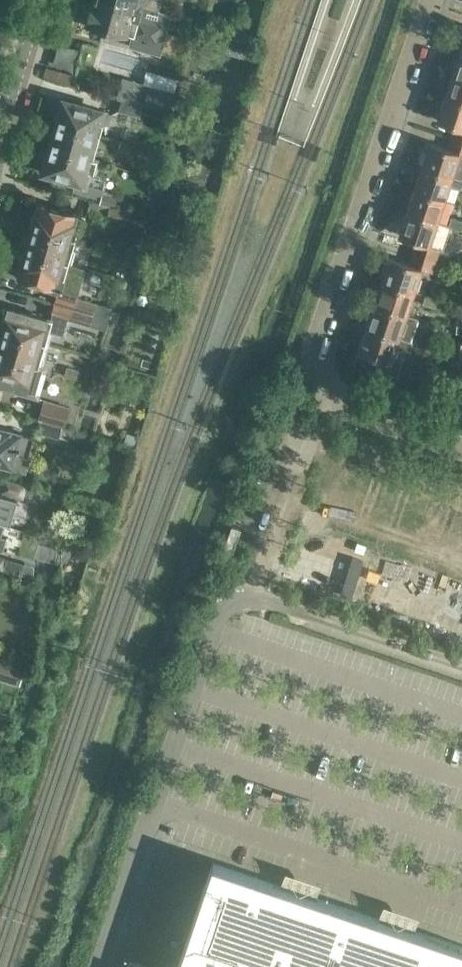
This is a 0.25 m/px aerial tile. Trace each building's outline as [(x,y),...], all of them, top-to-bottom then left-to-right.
[(84,21),(85,25),(93,28),(97,25),(110,29),(111,32),(121,35),(125,33),(134,35),(133,39),(132,39),(130,46),(141,49),(142,42),(157,47),(167,13),(159,11),(121,0),(93,0),(90,9),(86,12),(84,21)] [(159,11),(162,1),(159,0),(121,0),(159,11)] [(452,73),(461,76),(461,51),(460,50),(452,73)] [(445,96),(461,102),(461,76),(452,73),(445,96)] [(148,85),(143,104),(144,104),(169,111),(174,92),(148,85)] [(445,96),(437,120),(454,125),(450,137),(461,141),(461,102),(445,96)] [(118,110),(140,116),(144,104),(143,104),(122,98),(118,110)] [(57,124),(95,135),(99,122),(110,125),(113,113),(64,100),(57,124)] [(51,147),(89,158),(95,135),(57,124),(51,147)] [(422,165),(454,176),(461,153),(461,141),(450,137),(447,148),(429,142),(422,165)] [(118,149),(131,153),(134,143),(121,139),(118,149)] [(51,147),(44,170),(80,180),(77,192),(100,198),(102,191),(104,186),(106,178),(96,175),(100,161),(89,158),(51,147)] [(414,189),(446,199),(451,184),(461,187),(461,179),(454,176),(422,165),(414,189)] [(414,189),(407,211),(439,222),(446,199),(414,189)] [(100,198),(100,200),(115,205),(118,195),(102,191),(100,198)] [(38,203),(31,228),(74,241),(78,242),(83,227),(86,217),(82,215),(38,203)] [(113,204),(109,216),(129,222),(132,210),(113,204)] [(407,211),(399,234),(416,240),(413,252),(435,259),(439,248),(442,248),(449,225),(439,222),(407,211)] [(461,226),(461,220),(451,217),(448,225),(461,229),(461,226)] [(74,241),(31,228),(24,252),(72,265),(72,264),(76,251),(72,250),(74,241)] [(106,249),(104,256),(115,259),(117,252),(106,249)] [(24,252),(17,276),(59,288),(55,302),(93,314),(105,318),(108,306),(78,297),(86,268),(72,264),(72,265),(24,252)] [(389,257),(381,280),(416,291),(423,268),(433,271),(434,270),(443,272),(446,263),(439,260),(437,260),(435,259),(413,252),(412,252),(408,263),(389,257)] [(381,280),(374,303),(408,314),(416,291),(381,280)] [(436,308),(439,299),(426,295),(423,304),(436,308)] [(9,306),(2,332),(49,345),(53,330),(59,332),(63,316),(90,324),(93,314),(55,302),(52,313),(49,312),(48,317),(9,306)] [(368,312),(364,322),(367,323),(366,326),(383,332),(399,337),(401,338),(407,340),(409,341),(417,317),(407,314),(374,303),(371,313),(368,312)] [(362,339),(358,351),(359,352),(360,352),(359,354),(359,355),(364,357),(368,358),(369,357),(369,355),(373,356),(376,357),(375,362),(373,368),(383,371),(393,375),(395,369),(396,364),(396,361),(397,359),(399,354),(401,348),(403,349),(406,350),(406,349),(406,348),(405,348),(406,344),(407,340),(401,338),(399,337),(383,332),(366,326),(362,339)] [(2,332),(0,338),(0,356),(43,368),(51,370),(54,359),(46,356),(49,345),(2,332)] [(451,365),(461,366),(461,341),(453,340),(451,365)] [(14,387),(13,391),(38,398),(46,369),(43,369),(0,356),(0,383),(14,387)] [(65,374),(76,377),(79,368),(67,365),(65,374)] [(44,400),(39,417),(39,419),(63,426),(63,424),(64,424),(69,407),(44,400)] [(63,426),(39,419),(36,430),(71,439),(73,428),(63,426)] [(28,468),(31,456),(28,455),(34,435),(10,429),(10,427),(0,425),(0,461),(28,468)] [(3,490),(23,496),(27,484),(6,479),(3,490)] [(5,525),(10,526),(17,502),(1,497),(0,497),(0,523),(5,525)] [(233,550),(241,527),(235,525),(232,524),(224,547),(228,548),(233,550)] [(307,537),(293,584),(461,631),(461,580),(307,537)] [(414,928),(212,859),(176,966),(461,966),(461,944),(414,928)] [(288,869),(284,882),(318,891),(322,877),(288,869)] [(380,914),(416,926),(421,912),(385,901),(380,914)]
